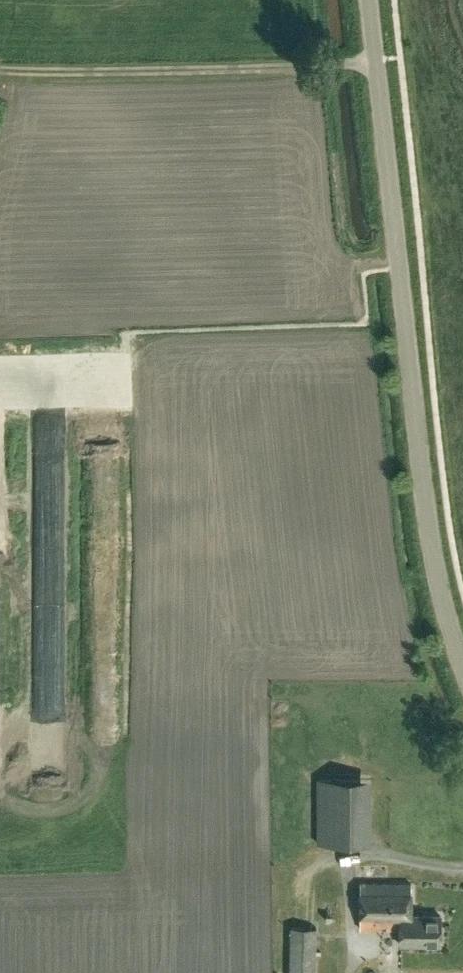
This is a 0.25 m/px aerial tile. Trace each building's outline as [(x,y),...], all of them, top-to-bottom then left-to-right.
[(320,774),(322,836),(370,834),(367,772),(320,774)] [(411,881),(359,882),(360,928),(401,927),(401,943),(441,942),(441,912),(411,913),(411,881)] [(291,972),(315,972),(316,928),(292,927),(291,972)]
